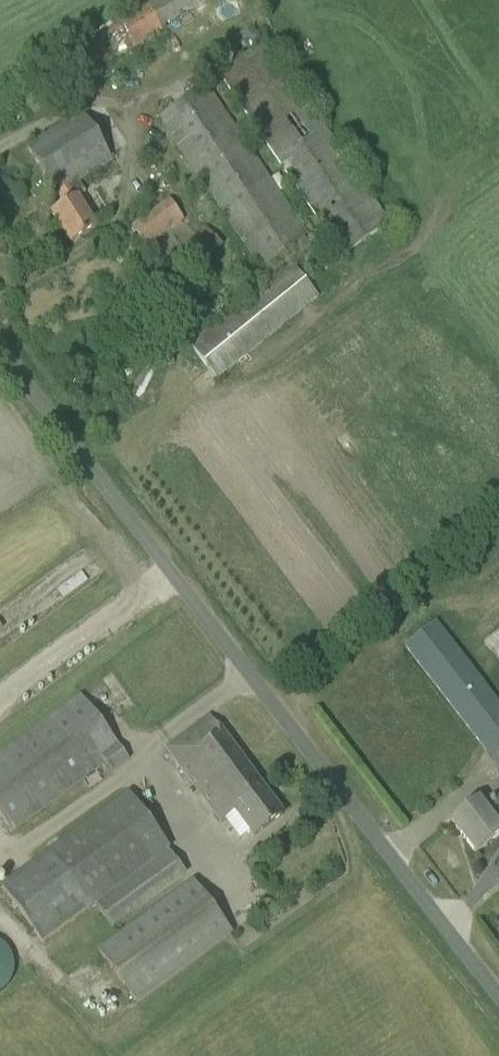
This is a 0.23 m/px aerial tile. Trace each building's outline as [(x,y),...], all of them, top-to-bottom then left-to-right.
[(59,54),(76,82),(163,32),(161,29),(212,0),(152,0),(59,54)] [(251,30),(245,39),(256,46),(262,37),(251,30)] [(268,43),(220,76),(342,256),(390,223),(268,43)] [(313,243),(206,85),(157,118),(263,277),(313,243)] [(112,161),(82,113),(26,147),(63,206),(50,214),(70,245),(96,228),(77,198),(85,193),(78,182),(112,161)] [(146,247),(182,223),(167,203),(132,226),(146,247)] [(222,247),(205,227),(159,267),(177,288),(222,247)] [(214,378),(316,296),(291,265),(189,347),(214,378)] [(0,757),(0,816),(12,833),(105,763),(112,773),(129,760),(81,696),(0,757)] [(209,717),(165,750),(221,822),(235,812),(254,837),(283,814),(209,717)] [(451,822),(476,854),(498,836),(498,791),(481,805),(478,801),(451,822)] [(187,874),(128,793),(0,887),(43,945),(97,904),(114,929),(187,874)] [(136,1005),(231,935),(193,881),(97,951),(136,1005)] [(23,957),(22,952),(20,945),(18,940),(13,933),(8,929),(2,926),(0,925),(0,990),(6,987),(12,982),(16,978),(19,972),(22,965),(23,957)]
